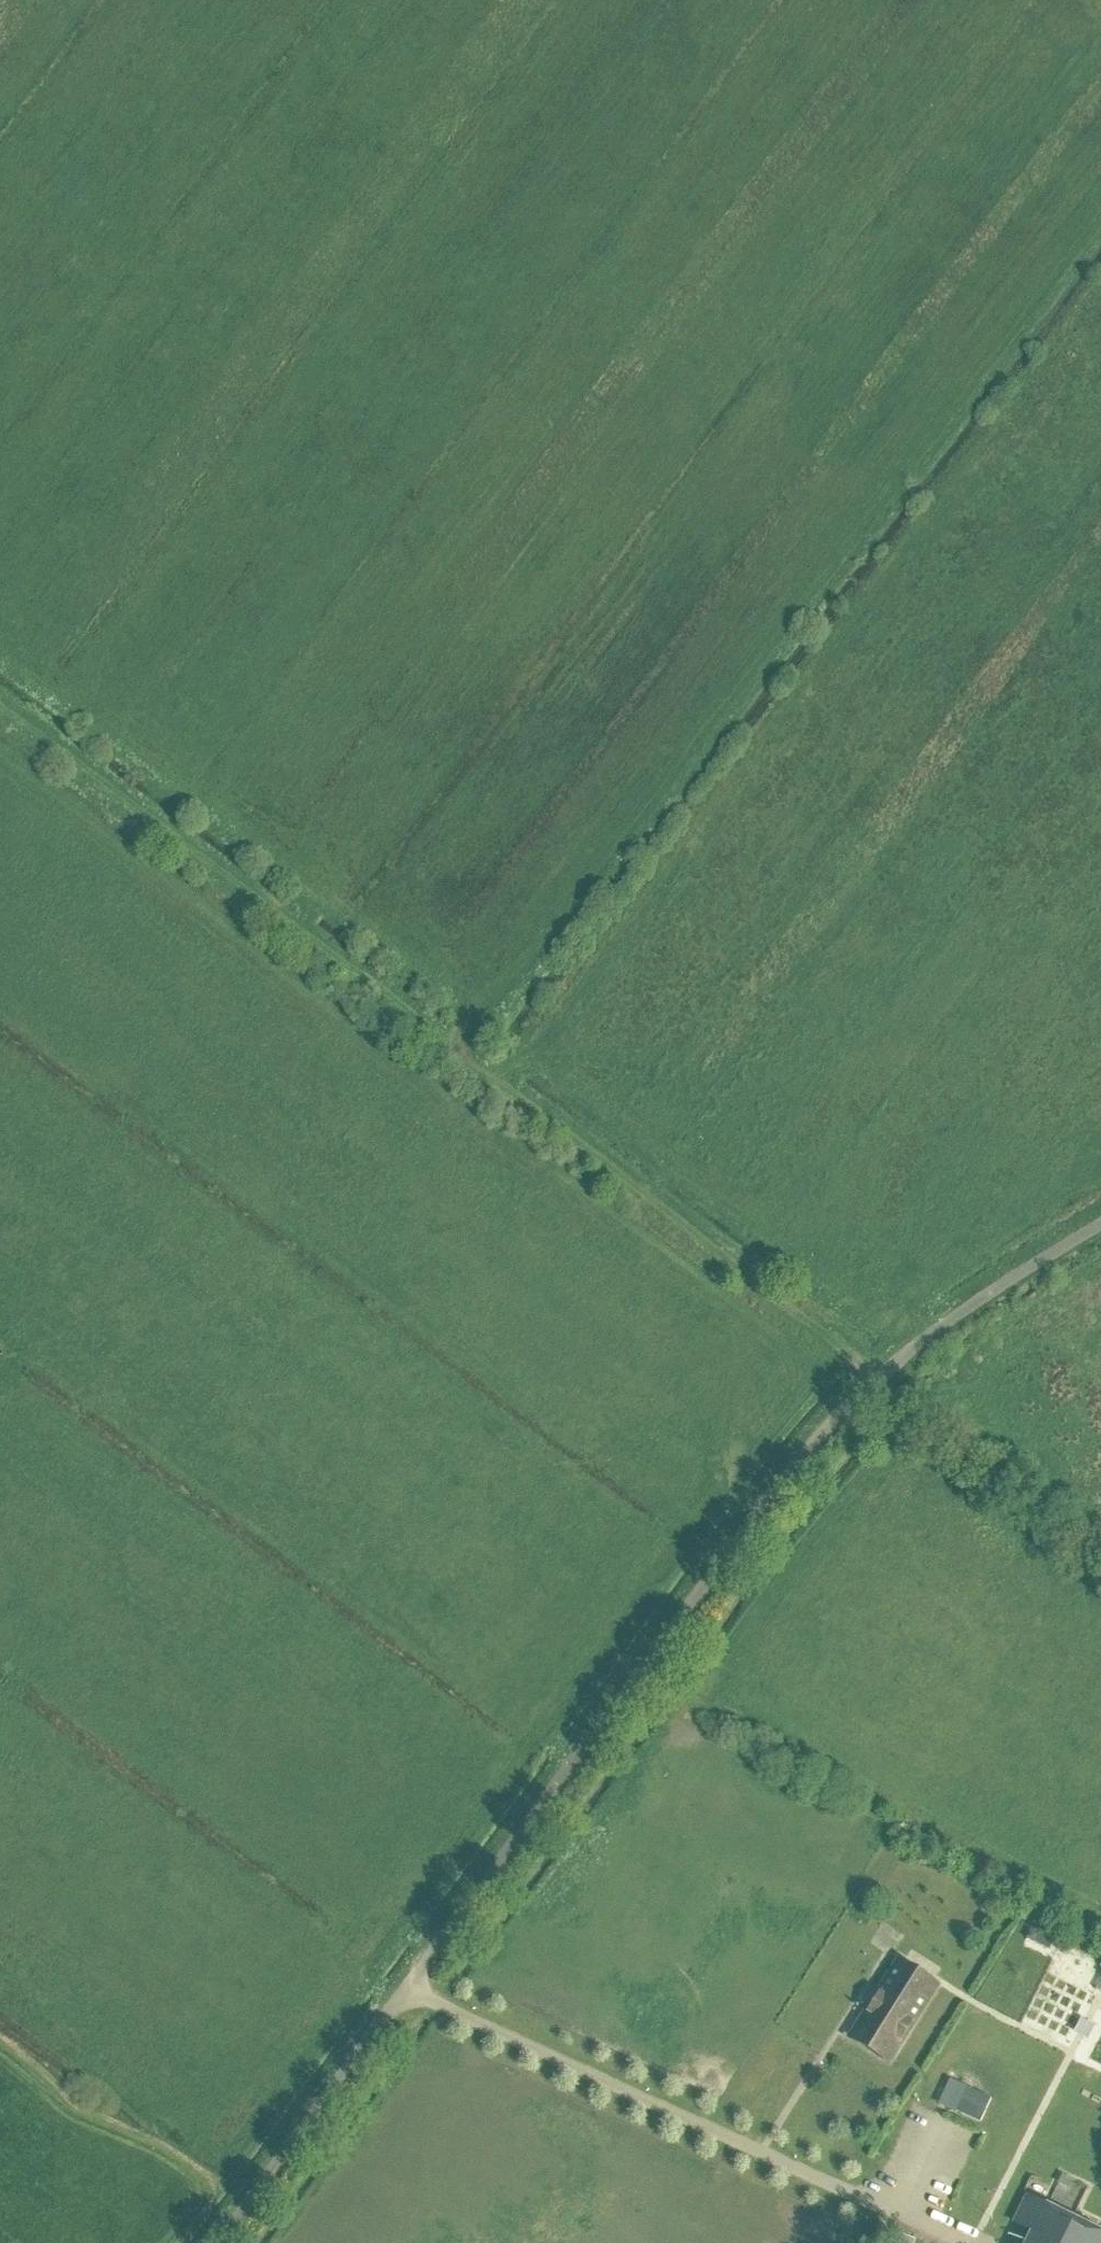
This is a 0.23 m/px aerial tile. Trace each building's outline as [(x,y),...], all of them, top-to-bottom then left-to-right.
[(886,2066),(897,2050),(936,1987),(898,1963),(848,2042),(886,2066)] [(992,2101),(949,2081),(938,2106),(980,2125),(992,2101)] [(974,2127),(969,2139),(984,2144),(988,2133),(974,2127)] [(1013,2224),(1031,2233),(1026,2242),(1100,2242),(1100,2235),(1025,2198),(1013,2224)]
